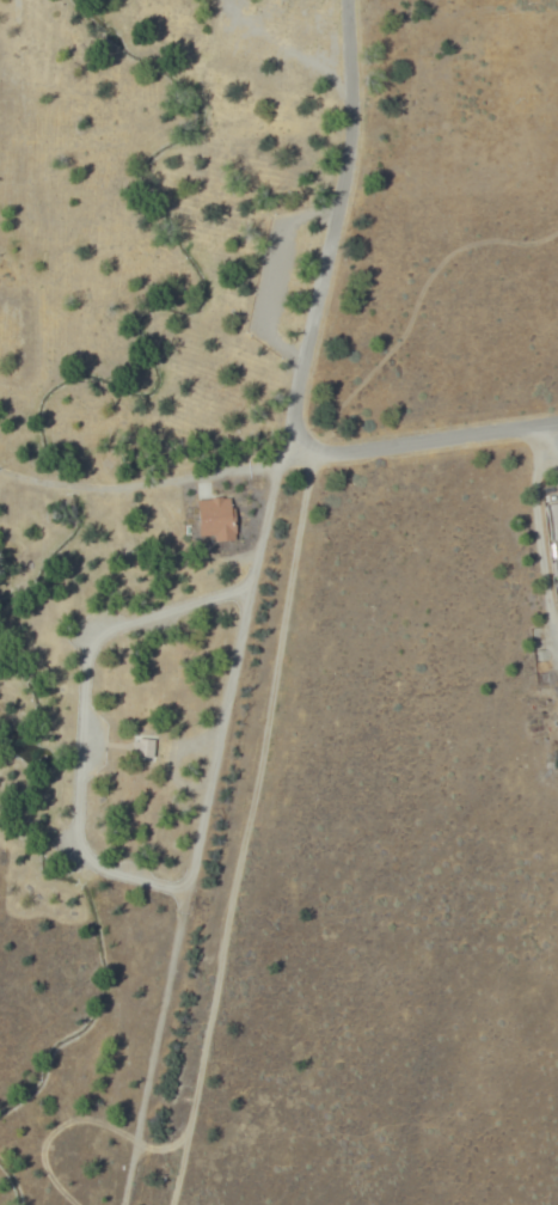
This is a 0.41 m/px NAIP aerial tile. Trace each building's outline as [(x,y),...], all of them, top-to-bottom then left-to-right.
[(200,500),(234,497),(238,540),(214,543),(214,534),(202,536),(200,500)] [(157,740),(155,758),(135,757),(135,744),(140,744),(140,739),(157,740)]
